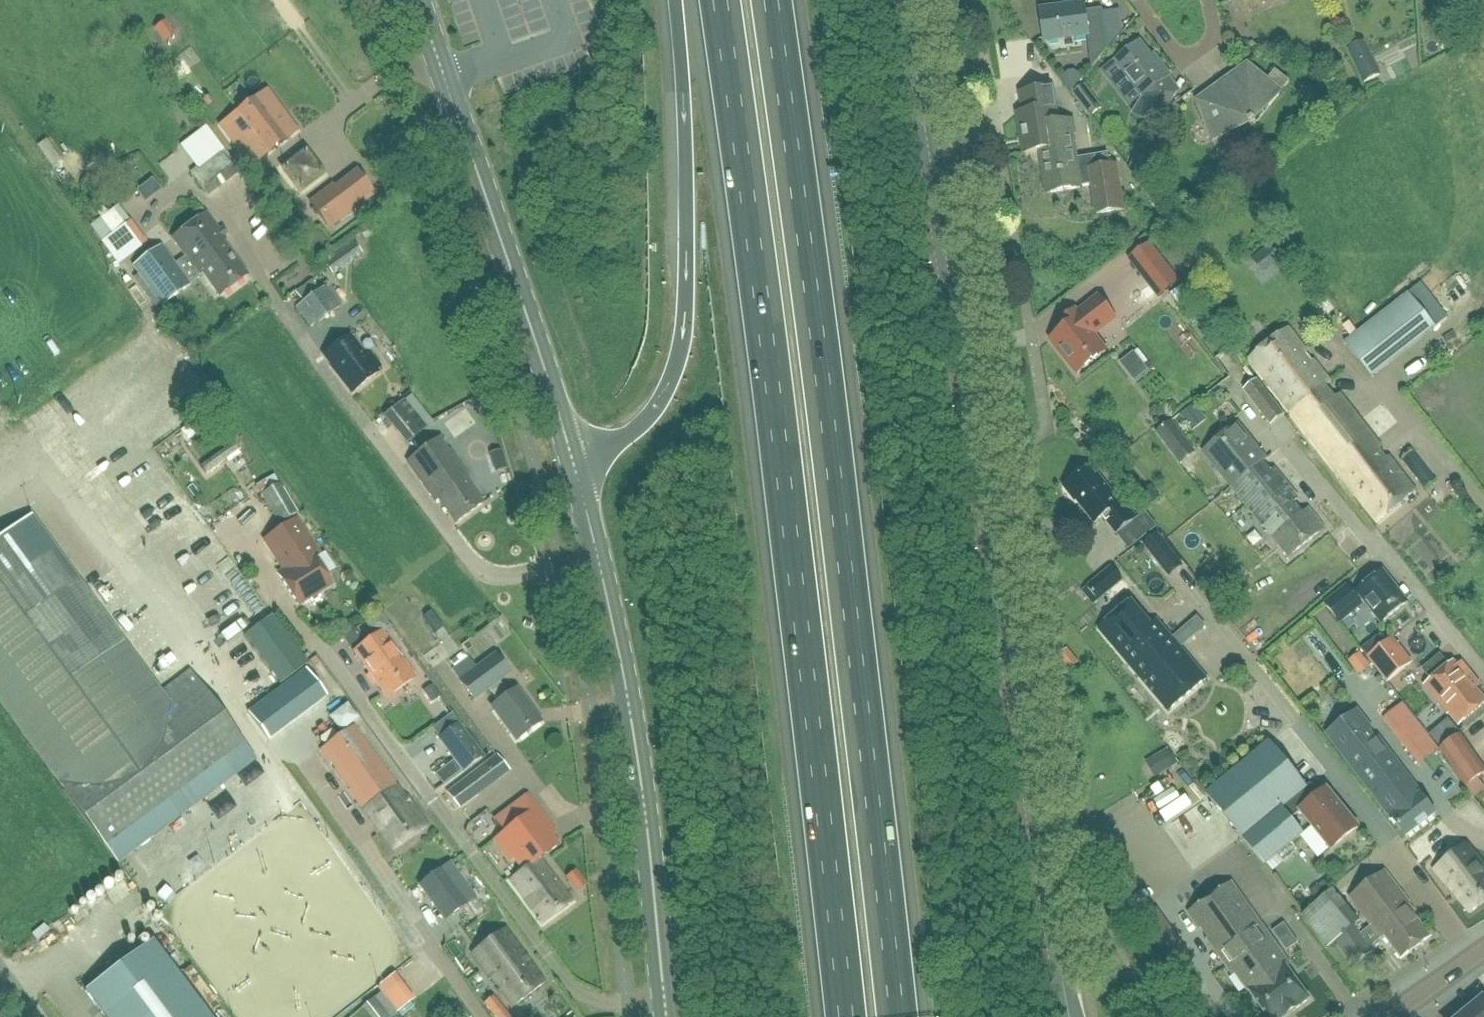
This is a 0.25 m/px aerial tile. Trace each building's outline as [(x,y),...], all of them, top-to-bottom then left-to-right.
[(1084,13),(1083,5),(1039,12),(1044,42),(1087,36),(1088,46),(1091,68),(1108,50),(1107,43),(1105,44),(1101,10),(1084,13)] [(1364,85),(1382,76),(1364,42),(1346,51),(1364,85)] [(1155,67),(1138,45),(1114,63),(1141,98),(1143,100),(1134,115),(1155,128),(1174,97),(1163,90),(1166,86),(1162,81),(1168,77),(1158,64),(1155,67)] [(1221,93),(1196,102),(1212,142),(1253,127),(1289,83),(1275,72),(1267,83),(1245,65),(1228,89),(1221,93)] [(1089,118),(1102,108),(1084,84),(1071,94),(1089,118)] [(1038,152),(1073,146),(1071,136),(1074,136),(1071,121),(1057,124),(1051,90),(1019,95),(1022,114),(1016,115),(1022,154),(1038,152)] [(218,128),(248,168),(296,133),(266,92),(218,128)] [(1141,159),(1149,140),(1141,136),(1137,146),(1137,148),(1133,156),(1130,163),(1138,166),(1141,159)] [(1073,146),(1038,152),(1046,195),(1081,189),(1081,188),(1093,185),(1095,196),(1093,197),(1097,216),(1123,211),(1115,166),(1107,168),(1105,155),(1075,160),(1073,146)] [(208,196),(238,172),(220,149),(189,173),(208,196)] [(296,189),(314,186),(311,164),(292,167),(296,189)] [(374,195),(357,173),(348,179),(334,189),(325,196),(323,193),(309,203),(328,229),(364,202),(374,195)] [(220,243),(221,242),(224,239),(205,213),(170,239),(184,258),(189,265),(220,243)] [(105,225),(94,233),(102,243),(101,244),(117,264),(127,257),(128,258),(147,244),(130,222),(125,226),(113,235),(105,225)] [(312,255),(325,245),(317,235),(304,245),(312,255)] [(245,277),(220,243),(189,265),(197,275),(201,272),(202,274),(219,297),(245,277)] [(1284,258),(1273,245),(1253,261),(1263,274),(1284,258)] [(325,266),(332,276),(361,255),(354,246),(325,266)] [(189,265),(184,258),(173,266),(159,247),(133,267),(161,306),(188,286),(187,285),(202,274),(201,272),(197,275),(189,265)] [(1178,284),(1159,258),(1140,273),(1148,284),(1158,277),(1169,291),(1178,284)] [(310,282),(294,293),(302,303),(292,311),(307,331),(343,305),(328,284),(318,292),(310,282)] [(1115,319),(1098,297),(1077,314),(1075,311),(1061,323),(1065,329),(1051,340),(1078,375),(1106,353),(1093,337),(1115,319)] [(1376,318),(1403,353),(1421,339),(1394,304),(1376,318)] [(1308,364),(1301,356),(1305,353),(1286,329),(1246,360),(1289,415),(1323,388),(1329,383),(1311,361),(1308,364)] [(1359,331),(1343,344),(1371,379),(1386,366),(1359,331)] [(349,394),(377,372),(349,335),(321,357),(329,367),(328,368),(349,394)] [(52,355),(68,346),(62,337),(47,346),(52,355)] [(18,384),(48,365),(38,349),(8,369),(18,384)] [(1270,427),(1283,417),(1255,382),(1242,391),(1270,427)] [(1323,388),(1289,415),(1346,487),(1349,484),(1359,496),(1356,499),(1376,524),(1415,492),(1387,460),(1383,461),(1375,451),(1379,448),(1338,395),(1333,400),(1323,388)] [(406,444),(425,428),(403,400),(384,416),(406,444)] [(1186,428),(1198,422),(1191,408),(1179,414),(1186,428)] [(1181,464),(1195,455),(1173,425),(1160,435),(1181,464)] [(1230,489),(1261,464),(1265,461),(1236,426),(1202,454),(1220,477),(1230,489)] [(481,505),(464,480),(467,478),(439,438),(405,462),(434,503),(437,500),(454,525),(481,505)] [(205,474),(238,451),(233,444),(200,467),(205,474)] [(507,470),(501,451),(492,454),(497,473),(507,470)] [(1261,464),(1230,489),(1287,560),(1324,529),(1308,509),(1302,514),(1294,505),(1297,502),(1273,472),(1270,474),(1261,464)] [(1119,504),(1089,466),(1066,484),(1084,507),(1082,508),(1094,524),(1103,517),(1116,534),(1136,518),(1123,501),(1119,504)] [(278,485),(273,475),(255,486),(261,495),(260,495),(278,526),(297,514),(280,484),(278,485)] [(159,692),(77,581),(32,516),(0,539),(0,704),(50,771),(50,772),(50,773),(114,862),(130,849),(132,852),(254,760),(190,671),(160,693),(159,692)] [(330,586),(312,559),(317,556),(295,521),(262,541),(277,565),(282,562),(287,570),(277,576),(296,607),(330,586)] [(1159,565),(1176,552),(1160,532),(1144,545),(1159,565)] [(1093,605),(1098,602),(1122,581),(1110,566),(1085,586),(1085,587),(1081,592),(1093,605)] [(1380,624),(1408,602),(1384,571),(1356,592),(1380,624)] [(1340,625),(1363,606),(1346,586),(1338,592),(1324,605),(1340,625)] [(1151,625),(1132,603),(1099,630),(1168,712),(1206,679),(1187,657),(1184,657),(1178,650),(1179,648),(1157,621),(1151,625)] [(356,629),(342,640),(348,649),(362,638),(356,629)] [(387,699),(416,678),(381,631),(353,652),(387,699)] [(1387,684),(1413,664),(1392,638),(1367,658),(1387,684)] [(468,657),(452,669),(459,680),(458,681),(473,701),(487,690),(496,702),(489,707),(514,742),(540,723),(515,689),(507,695),(498,682),(509,674),(494,653),(475,667),(468,657)] [(1370,670),(1358,655),(1346,665),(1358,680),(1370,670)] [(1450,714),(1458,724),(1483,704),(1473,691),(1477,687),(1466,674),(1461,677),(1451,665),(1423,688),(1446,716),(1450,714)] [(306,669),(248,714),(269,741),(327,696),(306,669)] [(439,697),(431,685),(422,692),(430,704),(439,697)] [(1436,749),(1404,709),(1385,724),(1417,764),(1436,749)] [(1355,712),(1326,734),(1380,804),(1407,783),(1409,782),(1377,740),(1375,741),(1368,733),(1370,731),(1355,712)] [(462,772),(467,768),(482,757),(458,724),(438,739),(462,772)] [(406,801),(353,726),(318,751),(350,794),(360,806),(393,851),(427,827),(408,800),(406,801)] [(1438,749),(1455,773),(1476,759),(1459,734),(1438,749)] [(1281,809),(1304,790),(1267,745),(1206,795),(1243,840),(1243,841),(1264,866),(1302,835),(1290,820),(1281,809)] [(458,809),(508,772),(496,755),(446,793),(458,809)] [(1476,759),(1455,773),(1465,788),(1483,774),(1483,770),(1476,759)] [(1190,806),(1201,797),(1180,771),(1161,786),(1203,837),(1211,831),(1190,806)] [(1405,837),(1434,815),(1419,795),(1417,796),(1407,783),(1380,804),(1405,837)] [(1318,798),(1309,787),(1304,790),(1281,809),(1290,820),(1300,813),(1331,850),(1357,829),(1326,791),(1318,798)] [(554,831),(529,798),(497,822),(505,832),(493,841),(509,862),(515,858),(524,870),(509,882),(542,925),(571,903),(538,859),(555,846),(547,836),(554,831)] [(1483,902),(1483,867),(1465,844),(1433,870),(1469,914),(1483,902)] [(475,898),(450,864),(419,887),(444,921),(448,918),(453,915),(475,898)] [(576,892),(586,885),(575,871),(565,878),(576,892)] [(1429,938),(1411,915),(1415,913),(1383,872),(1348,898),(1363,917),(1358,920),(1332,889),(1325,896),(1326,896),(1301,916),(1327,948),(1335,941),(1355,966),(1373,953),(1370,949),(1380,940),(1384,938),(1401,960),(1429,938)] [(1288,1003),(1294,1012),(1310,1001),(1286,967),(1289,965),(1231,883),(1209,898),(1285,1005),(1288,1003)] [(1294,1012),(1288,1003),(1285,1005),(1209,898),(1187,914),(1206,941),(1232,977),(1239,975),(1247,986),(1245,988),(1266,1016),(1287,1016),(1294,1012)] [(460,925),(473,917),(467,908),(454,916),(460,925)] [(1190,960),(1168,928),(1155,911),(1139,922),(1174,972),(1190,960)] [(440,920),(426,927),(433,939),(446,933),(440,920)] [(501,932),(472,953),(491,980),(493,979),(501,989),(499,991),(511,1008),(544,984),(506,932),(504,930),(501,932)] [(1289,960),(1300,953),(1287,934),(1276,941),(1289,960)] [(86,988),(107,1016),(210,1016),(153,939),(86,988)] [(396,1014),(380,993),(362,1006),(371,1016),(394,1016),(397,1015),(396,1014)] [(491,996),(483,1004),(494,1016),(509,1016),(491,996)] [(1483,1001),(1463,1016),(1483,1016),(1483,1002),(1483,1001)]
